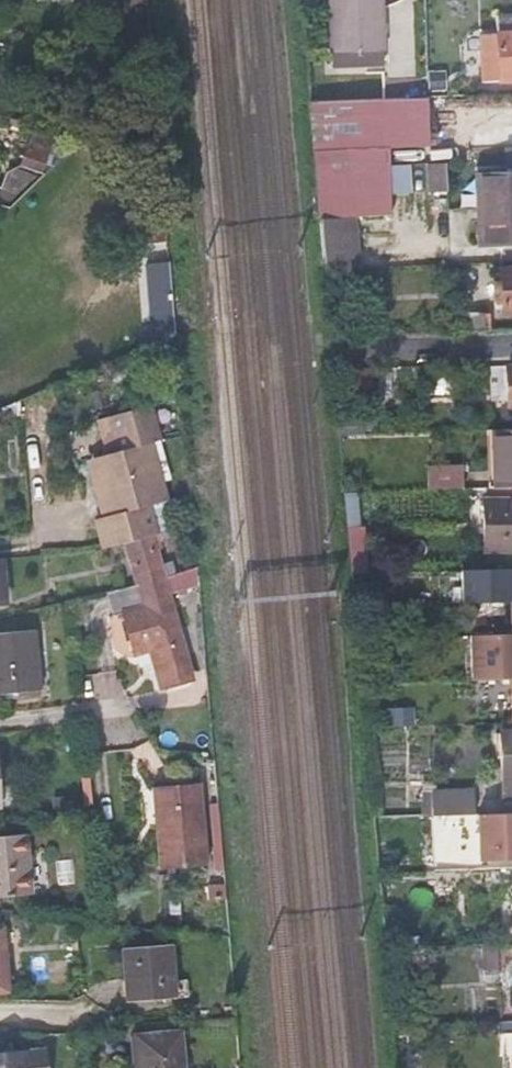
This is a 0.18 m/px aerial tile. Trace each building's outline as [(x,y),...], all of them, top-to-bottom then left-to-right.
[(330,52),(383,50),(381,0),(329,0),(330,52)] [(480,34),(482,83),(511,81),(511,15),(496,16),(496,34),(480,34)] [(391,194),(390,166),(390,148),(429,146),(428,98),(426,98),(308,101),(308,103),(319,217),(354,217),(391,216),(391,194)] [(76,143),(34,128),(22,164),(14,162),(0,196),(0,205),(10,207),(45,174),(76,143)] [(504,146),(505,171),(475,172),(476,206),(478,247),(511,245),(511,145),(504,146)] [(445,164),(427,164),(429,192),(447,192),(445,164)] [(390,166),(391,194),(409,193),(408,165),(390,166)] [(356,262),(354,217),(319,217),(323,263),(330,263),(354,262),(356,262)] [(354,275),(354,262),(330,263),(332,276),(354,275)] [(500,268),(503,312),(511,312),(511,268),(500,268)] [(459,331),(485,330),(484,311),(458,311),(459,331)] [(490,367),(492,401),(507,400),(507,406),(511,406),(511,366),(490,367)] [(89,383),(108,454),(140,444),(119,369),(89,383)] [(492,433),(494,482),(511,482),(511,433),(492,433)] [(168,502),(151,441),(140,444),(108,454),(89,459),(106,516),(100,518),(108,546),(127,541),(156,533),(161,532),(153,506),(168,502)] [(428,490),(463,488),(463,463),(427,464),(428,490)] [(482,501),(483,551),(511,550),(511,501),(482,501)] [(127,541),(138,582),(168,574),(156,533),(127,541)] [(460,567),(461,602),(511,601),(511,566),(460,567)] [(138,582),(107,590),(114,612),(123,611),(135,652),(151,647),(158,644),(163,665),(157,667),(162,689),(194,681),(173,603),(189,598),(182,571),(168,574),(138,582)] [(0,632),(0,693),(17,692),(18,699),(40,697),(35,629),(0,632)] [(470,636),(471,679),(511,678),(511,634),(470,636)] [(151,647),(157,667),(163,665),(158,644),(151,647)] [(500,734),(505,799),(511,799),(511,734),(500,734)] [(10,805),(8,782),(0,783),(0,806),(10,805)] [(208,868),(199,785),(154,790),(162,871),(208,868)] [(434,815),(476,814),(475,790),(434,791),(434,815)] [(479,860),(511,860),(511,811),(478,811),(479,860)] [(26,834),(0,836),(0,896),(31,894),(26,834)] [(2,929),(0,929),(0,990),(9,990),(2,929)] [(124,947),(129,1002),(190,997),(189,977),(176,978),(171,944),(124,947)] [(181,1034),(136,1037),(139,1067),(184,1067),(181,1034)] [(43,1052),(0,1057),(0,1067),(45,1067),(43,1052)]
